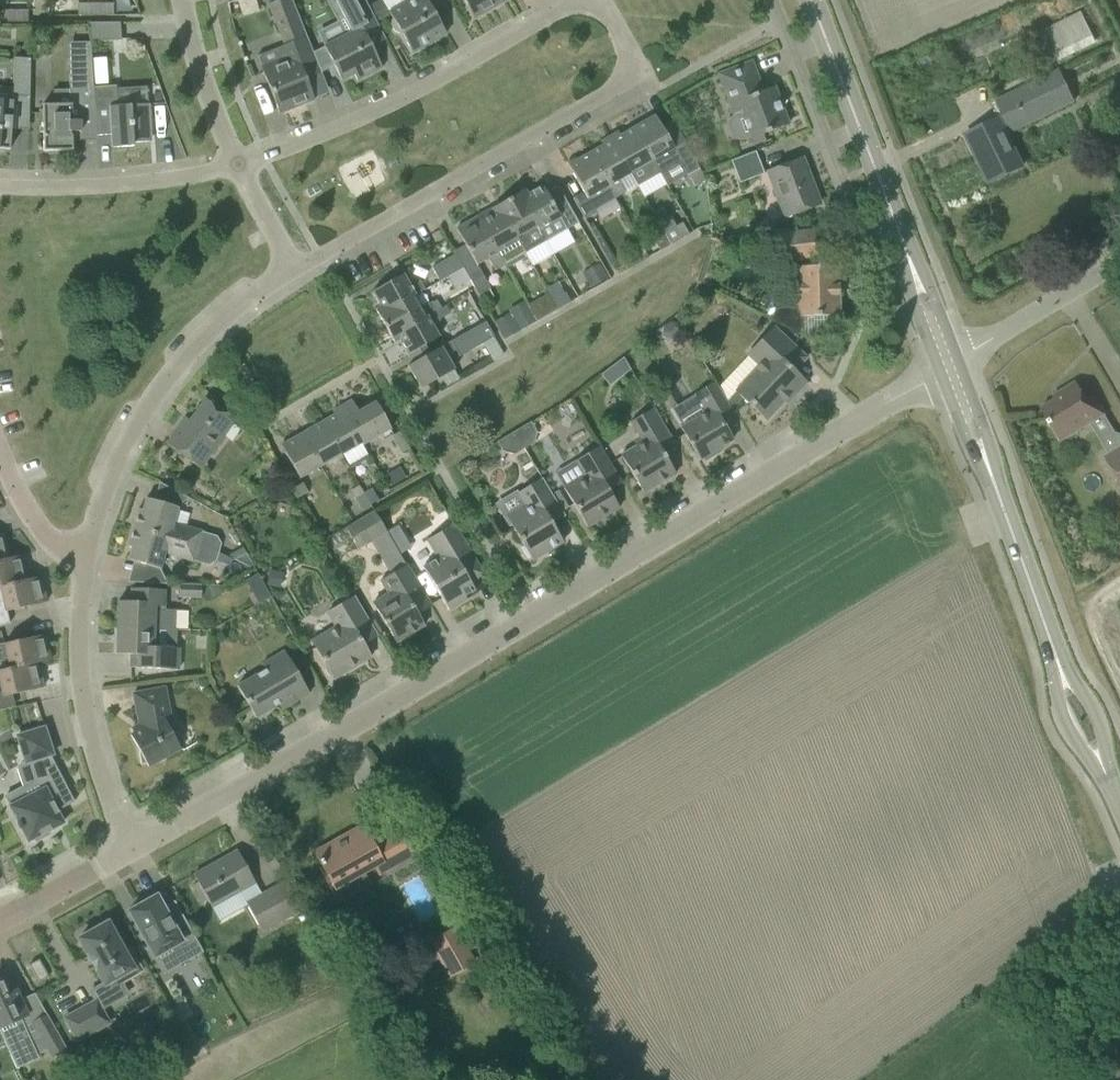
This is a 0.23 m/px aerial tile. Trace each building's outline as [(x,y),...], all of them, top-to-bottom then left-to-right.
[(321,73),(292,0),(275,0),(268,3),(291,61),(263,72),(279,113),(314,99),(305,79),(321,73)] [(323,45),(341,80),(353,74),(357,80),(382,68),(371,47),(385,39),(375,20),(368,6),(365,0),(340,0),(333,4),(348,33),(323,45)] [(368,6),(375,20),(388,13),(381,0),(379,0),(368,6)] [(392,18),(391,20),(390,24),(394,31),(399,33),(400,33),(412,53),(446,34),(432,10),(445,3),(443,0),(403,0),(405,2),(389,12),(392,18)] [(474,18),(502,2),(501,0),(463,0),(474,18)] [(95,15),(95,4),(78,4),(78,15),(95,15)] [(113,4),(95,4),(95,15),(113,15),(113,4)] [(10,10),(0,10),(0,22),(10,22),(10,10)] [(28,10),(10,10),(10,22),(28,21),(28,10)] [(1040,31),(1055,63),(1096,43),(1081,12),(1040,31)] [(89,24),(91,42),(121,40),(120,22),(89,24)] [(105,57),(92,58),(94,84),(107,84),(105,57)] [(29,94),(30,59),(14,58),(12,93),(29,94)] [(42,109),(39,110),(39,132),(43,132),(43,151),(72,150),(72,137),(80,137),(80,116),(87,116),(94,116),(93,87),(91,59),(68,60),(69,91),(69,104),(56,104),(42,105),(42,109)] [(717,74),(725,94),(733,114),(740,111),(750,139),(788,124),(774,86),(763,90),(751,61),(717,74)] [(1058,70),(1011,93),(1026,125),(1073,102),(1058,70)] [(115,85),(93,87),(94,116),(96,135),(111,134),(112,147),(133,146),(132,143),(147,142),(146,125),(149,125),(148,104),(117,106),(115,85)] [(12,97),(0,97),(0,153),(3,153),(3,149),(9,149),(12,97)] [(654,115),(633,127),(659,173),(680,161),(694,186),(706,179),(674,123),(663,129),(654,115)] [(978,161),(989,183),(1022,166),(998,118),(969,132),(982,158),(978,161)] [(618,132),(609,136),(630,173),(637,185),(659,173),(633,127),(620,135),(618,132)] [(602,145),(589,153),(614,198),(624,192),(617,180),(630,173),(609,136),(600,141),(602,145)] [(731,160),(739,183),(764,173),(755,151),(731,160)] [(614,198),(589,153),(568,165),(583,192),(573,198),(585,219),(596,213),(593,209),(614,198)] [(768,171),(785,217),(819,204),(802,158),(768,171)] [(545,241),(578,222),(557,186),(546,193),(542,186),(527,194),(524,189),(518,193),(545,241)] [(518,193),(497,205),(525,253),(545,241),(518,193)] [(480,221),(504,264),(525,253),(497,205),(491,208),(477,216),(480,221)] [(689,234),(682,222),(676,226),(670,215),(658,222),(664,234),(670,244),(689,234)] [(477,216),(456,228),(476,264),(488,258),(495,270),(504,265),(504,264),(480,221),(477,216)] [(786,298),(773,298),(771,298),(770,299),(768,300),(766,302),(765,304),(764,305),(764,307),(764,309),(764,311),(765,312),(766,314),(767,315),(769,316),(771,317),(773,317),(838,315),(837,265),(818,266),(813,230),(777,234),(781,261),(785,261),(786,298)] [(670,244),(664,234),(654,240),(660,251),(670,244)] [(455,254),(443,261),(451,274),(462,267),(455,254)] [(451,274),(443,261),(431,267),(439,281),(451,274)] [(601,264),(585,274),(593,289),(610,279),(601,264)] [(468,277),(478,295),(490,288),(480,270),(468,277)] [(375,309),(378,315),(412,297),(415,296),(415,295),(424,289),(419,280),(409,286),(402,274),(371,291),(380,306),(375,309)] [(545,288),(549,295),(557,309),(570,302),(558,281),(545,288)] [(557,309),(549,295),(533,304),(541,318),(557,309)] [(378,315),(390,336),(436,310),(431,301),(418,309),(412,297),(378,315)] [(436,310),(390,336),(394,342),(399,339),(407,354),(438,337),(431,324),(441,319),(436,310)] [(509,315),(493,324),(503,340),(518,331),(509,315)] [(460,335),(451,341),(456,350),(459,356),(482,343),(492,337),(494,336),(485,321),(460,335)] [(792,397),(805,382),(794,369),(793,371),(788,366),(800,353),(773,327),(752,349),(764,361),(736,391),(766,419),(785,399),(783,397),(787,392),(792,397)] [(492,337),(482,343),(492,361),(503,355),(492,337)] [(446,356),(456,350),(451,341),(440,347),(446,356)] [(407,366),(420,388),(454,370),(446,356),(440,347),(407,366)] [(705,413),(681,428),(700,459),(732,439),(721,420),(733,412),(722,393),(715,382),(694,394),(705,413)] [(1055,400),(1041,408),(1060,441),(1104,415),(1093,396),(1086,399),(1076,382),(1052,396),(1055,400)] [(166,444),(184,457),(199,468),(234,420),(205,399),(189,421),(185,418),(166,444)] [(375,402),(352,415),(368,441),(390,429),(375,402)] [(334,414),(325,419),(344,452),(361,443),(362,445),(368,441),(352,415),(348,417),(341,406),(332,411),(334,414)] [(675,474),(660,449),(673,441),(653,408),(630,422),(641,439),(634,443),(636,446),(621,456),(643,493),(675,474)] [(325,419),(303,432),(322,465),(344,452),(325,419)] [(531,421),(514,431),(524,448),(535,441),(537,431),(531,421)] [(391,436),(396,445),(404,440),(399,431),(391,436)] [(514,431),(497,441),(503,452),(514,454),(524,448),(514,431)] [(322,465),(303,432),(280,445),(299,478),(322,465)] [(404,440),(396,445),(400,453),(409,448),(404,440)] [(563,488),(576,508),(587,527),(619,508),(608,491),(622,483),(610,464),(599,446),(575,460),(584,475),(563,488)] [(1119,484),(1119,447),(1104,457),(1119,484)] [(399,467),(384,476),(390,486),(405,477),(399,467)] [(523,505),(505,516),(523,545),(520,547),(527,559),(530,558),(532,560),(562,542),(552,524),(565,516),(542,478),(535,482),(516,493),(523,505)] [(292,489),(297,498),(308,491),(302,482),(292,489)] [(372,489),(363,494),(370,505),(378,500),(372,489)] [(370,505),(363,494),(355,499),(361,510),(370,505)] [(138,509),(132,528),(217,552),(219,542),(213,535),(172,523),(177,507),(167,504),(146,498),(142,510),(138,509)] [(345,527),(357,549),(387,532),(373,511),(345,527)] [(422,567),(449,610),(466,599),(464,596),(475,590),(470,581),(483,573),(453,524),(430,538),(437,549),(433,551),(437,558),(422,567)] [(217,552),(132,528),(127,546),(131,548),(128,559),(149,565),(159,569),(164,553),(205,564),(214,561),(217,552)] [(9,558),(8,558),(3,533),(0,534),(0,560),(9,558)] [(247,554),(235,560),(252,568),(254,567),(247,554)] [(27,580),(27,579),(21,555),(8,558),(9,558),(0,560),(0,586),(27,580)] [(372,603),(384,623),(396,642),(424,625),(417,614),(430,606),(406,565),(380,580),(388,593),(372,603)] [(270,570),(266,583),(276,586),(280,573),(270,570)] [(257,573),(245,580),(251,592),(264,585),(257,573)] [(5,612),(46,602),(40,576),(27,579),(27,580),(0,586),(0,591),(5,612)] [(179,597),(200,598),(201,584),(179,584),(179,597)] [(117,601),(116,627),(159,629),(174,630),(175,611),(165,611),(165,590),(131,588),(131,602),(117,601)] [(324,669),(329,676),(331,675),(333,679),(370,657),(363,644),(377,635),(366,616),(354,596),(327,612),(335,627),(311,641),(327,668),(324,669)] [(159,629),(116,627),(115,654),(129,654),(128,667),(163,669),(163,668),(179,668),(180,648),(163,648),(163,647),(158,647),(159,629)] [(3,644),(9,668),(9,669),(37,662),(37,663),(50,660),(44,634),(3,644)] [(271,665),(236,686),(255,718),(286,700),(289,705),(309,693),(284,651),(268,660),(271,665)] [(9,668),(0,670),(0,689),(2,697),(42,688),(37,663),(37,662),(9,669),(9,668)] [(171,733),(177,729),(169,715),(164,688),(133,694),(140,730),(130,735),(148,767),(180,748),(171,733)] [(60,819),(56,811),(74,802),(50,755),(52,755),(44,727),(16,736),(25,763),(29,762),(35,780),(4,796),(18,823),(16,824),(19,829),(21,828),(27,841),(33,838),(35,841),(48,835),(47,831),(53,828),(51,824),(60,819)] [(315,852),(326,872),(335,888),(374,866),(379,873),(412,854),(398,829),(371,844),(361,827),(315,852)] [(197,882),(191,885),(201,903),(207,899),(211,907),(255,883),(237,850),(193,874),(197,882)] [(246,903),(262,931),(302,909),(286,880),(246,903)] [(173,926),(156,895),(149,899),(147,896),(133,904),(134,907),(128,911),(153,957),(169,948),(179,965),(202,952),(184,919),(173,926)] [(123,952),(107,923),(98,928),(96,925),(86,930),(88,933),(78,939),(86,953),(85,954),(95,970),(96,970),(104,984),(116,978),(119,983),(141,971),(129,949),(123,952)] [(431,943),(450,976),(472,963),(453,930),(431,943)] [(28,964),(38,982),(48,977),(38,959),(28,964)] [(16,990),(11,992),(4,978),(0,980),(0,1033),(10,1055),(42,1040),(53,1057),(66,1050),(45,1015),(31,1023),(16,990)] [(474,989),(466,993),(472,1005),(480,1001),(474,989)] [(76,1041),(108,1023),(95,1000),(63,1018),(76,1041)]
